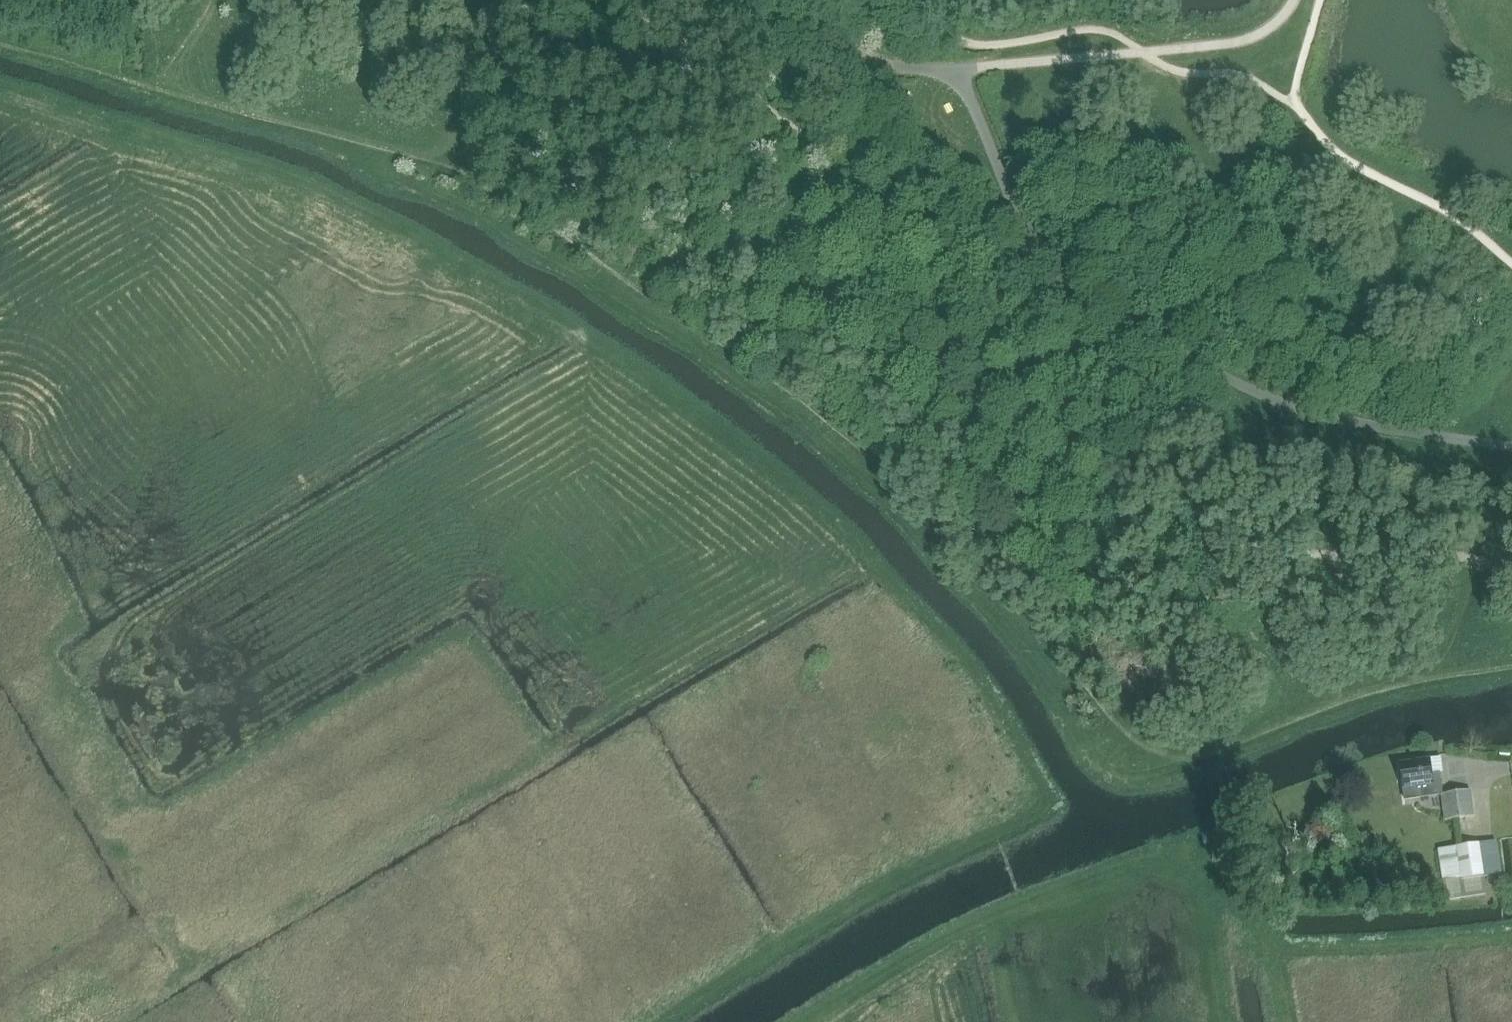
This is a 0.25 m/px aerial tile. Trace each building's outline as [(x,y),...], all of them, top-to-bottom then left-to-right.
[(1401,766),(1404,788),(1406,800),(1420,798),(1441,795),(1443,795),(1439,774),(1431,775),(1430,760),(1401,766)] [(1472,791),(1443,795),(1441,795),(1445,822),(1476,817),(1472,791)] [(1495,841),(1492,842),(1438,850),(1445,901),(1485,896),(1483,880),(1500,878),(1495,841)]
